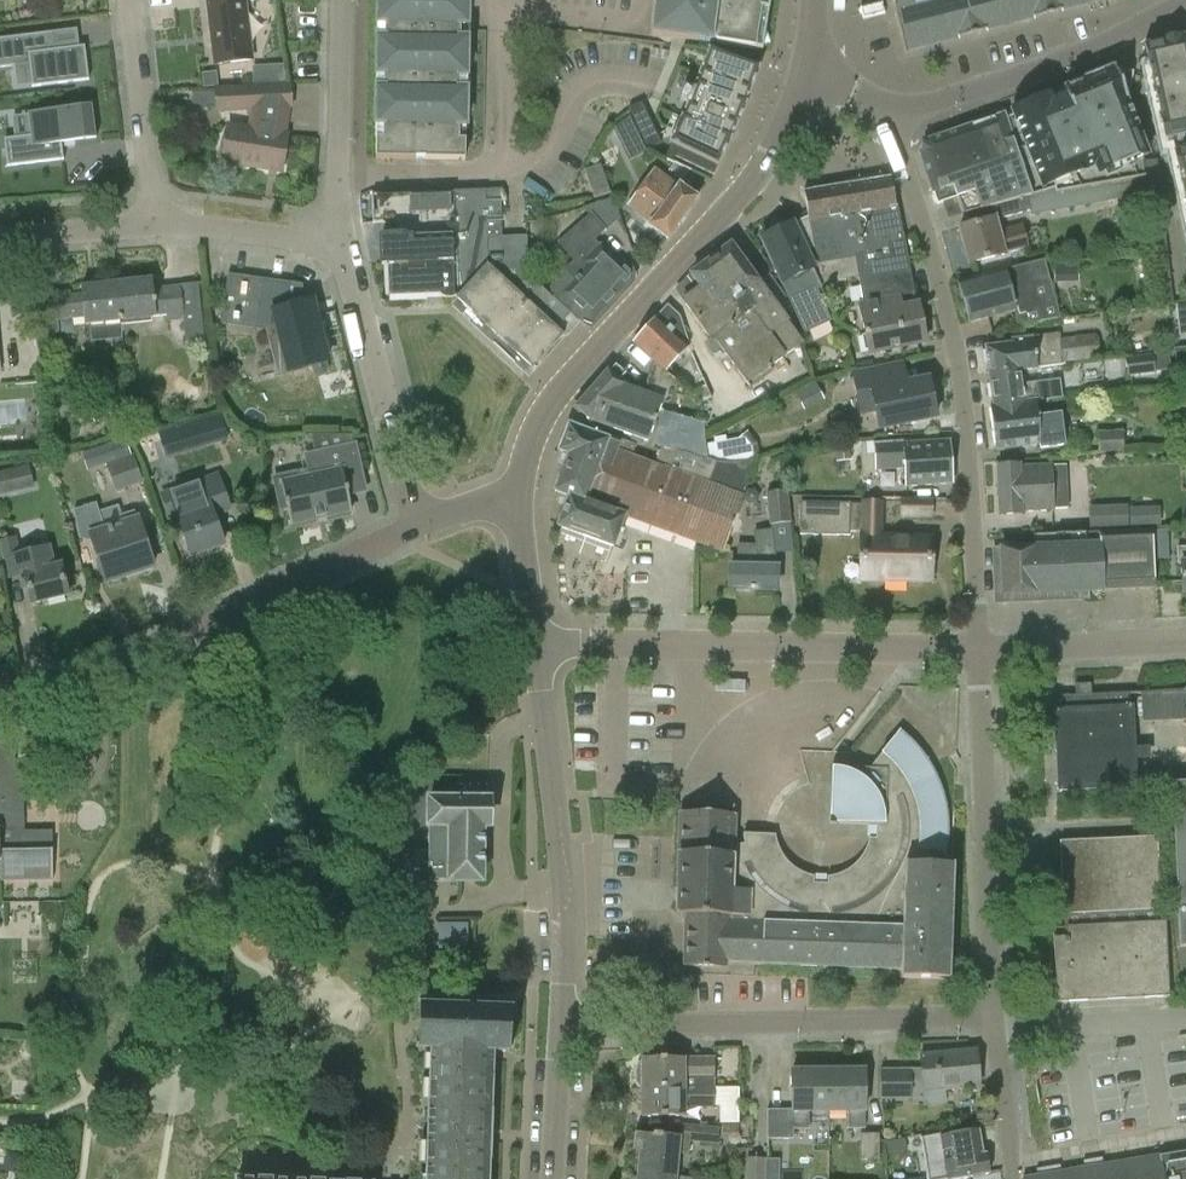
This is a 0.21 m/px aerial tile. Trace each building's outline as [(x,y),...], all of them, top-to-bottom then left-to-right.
[(252,60),(244,1),(255,0),(208,0),(216,65),(252,60)] [(376,159),(415,159),(415,158),(425,158),(425,159),(444,160),(465,160),(467,30),(467,0),(378,0),(376,159)] [(651,36),(697,41),(715,43),(715,44),(719,45),(761,51),(769,0),(656,0),(651,36)] [(904,54),(1112,0),(890,0),(904,54)] [(0,38),(0,68),(28,64),(31,87),(88,80),(85,56),(80,57),(78,46),(54,49),(52,32),(0,38)] [(1137,49),(1142,70),(1160,142),(1185,136),(1185,68),(1179,38),(1176,39),(1175,37),(1153,43),(1153,45),(1137,49)] [(680,117),(674,131),(684,135),(678,149),(691,155),(704,161),(717,167),(718,167),(732,138),(731,138),(733,132),(734,133),(747,103),(746,103),(748,97),(749,97),(759,67),(718,52),(713,66),(702,62),(697,76),(699,77),(697,82),(695,82),(683,112),(684,112),(682,118),(680,117)] [(282,65),(273,66),(273,84),(283,83),(282,65)] [(1132,73),(1116,72),(1056,95),(1055,94),(1011,111),(1013,116),(1005,119),(1024,174),(1032,195),(1043,192),(1055,187),(1056,192),(1145,176),(1144,174),(1143,163),(1142,156),(1146,155),(1124,99),(1127,99),(1131,75),(1132,73)] [(221,152),(221,156),(225,158),(224,163),(225,163),(226,161),(279,170),(279,171),(281,172),(286,136),(285,136),(289,108),(291,108),(290,85),(217,89),(218,112),(219,111),(219,110),(246,109),(252,116),(248,136),(229,133),(228,136),(224,137),(223,139),(222,144),(221,148),(221,152)] [(633,117),(645,111),(642,103),(629,109),(633,117)] [(95,139),(91,105),(27,113),(30,135),(4,138),(8,166),(63,160),(61,143),(95,139)] [(645,111),(633,117),(637,125),(649,119),(645,111)] [(974,192),(980,211),(997,206),(1026,197),(1032,195),(1024,174),(1005,119),(1004,115),(924,141),(918,153),(932,195),(933,194),(936,204),(974,192)] [(629,117),(614,130),(628,163),(646,155),(629,117)] [(649,119),(637,125),(641,133),(653,128),(649,119)] [(641,133),(645,141),(657,136),(653,128),(641,133)] [(661,144),(657,136),(645,141),(649,149),(661,144)] [(674,157),(678,149),(669,144),(662,160),(671,164),(674,157)] [(687,163),(691,155),(678,149),(674,157),(687,163)] [(1169,153),(1185,222),(1185,149),(1169,153)] [(691,155),(687,163),(700,169),(704,161),(691,155)] [(700,169),(713,175),(717,167),(704,161),(700,169)] [(585,170),(594,198),(610,193),(601,165),(585,170)] [(648,228),(667,241),(698,199),(679,185),(678,188),(654,170),(627,206),(651,224),(648,228)] [(1157,173),(1144,174),(1145,176),(1147,196),(1159,194),(1157,173)] [(804,192),(807,217),(798,221),(811,249),(815,247),(822,284),(859,278),(863,304),(859,305),(868,354),(925,343),(917,304),(900,307),(898,297),(913,294),(896,207),(895,208),(889,178),(804,192)] [(556,330),(571,313),(554,297),(529,274),(527,236),(502,237),(500,200),(485,201),(485,192),(454,193),(457,298),(456,300),(534,372),(565,338),(556,330)] [(456,299),(453,202),(453,193),(399,194),(400,221),(389,221),(389,238),(380,239),(381,265),(387,265),(389,297),(424,296),(439,296),(450,301),(456,299)] [(1161,216),(1159,194),(1147,196),(1149,217),(1161,216)] [(1026,197),(997,206),(1000,219),(1030,211),(1026,197)] [(583,208),(589,214),(557,242),(573,260),(549,286),(554,297),(571,313),(577,307),(593,321),(630,280),(630,272),(595,240),(606,229),(619,217),(613,199),(583,208)] [(1161,216),(1149,217),(1151,239),(1164,238),(1161,216)] [(1022,225),(998,232),(994,219),(958,228),(968,265),(1029,249),(1022,225)] [(760,239),(781,284),(804,334),(831,321),(817,291),(821,289),(812,269),(814,269),(793,224),(760,239)] [(1164,238),(1151,239),(1154,261),(1166,259),(1164,238)] [(786,322),(730,245),(690,275),(701,289),(683,302),(712,341),(715,339),(747,383),(750,387),(772,370),(769,366),(801,343),(785,322),(786,322)] [(1156,282),(1169,281),(1166,259),(1154,261),(1156,282)] [(970,322),(1016,310),(1020,325),(1060,318),(1044,260),(1032,263),(1005,270),(1005,269),(959,281),(970,322)] [(264,330),(276,375),(328,362),(315,313),(310,314),(302,285),(228,274),(221,324),(264,330)] [(118,279),(118,283),(116,284),(121,321),(166,316),(168,327),(184,326),(186,342),(205,340),(198,285),(181,287),(180,286),(153,289),(152,280),(134,282),(134,277),(131,275),(120,276),(118,279)] [(1171,304),(1169,281),(1156,282),(1159,306),(1171,304)] [(53,293),(56,321),(84,318),(85,325),(121,321),(116,284),(81,287),(82,294),(71,295),(71,291),(53,293)] [(657,318),(634,343),(654,362),(664,371),(688,346),(678,317),(667,307),(657,318)] [(1033,336),(1033,341),(986,347),(989,375),(1018,371),(1037,369),(1037,368),(1098,360),(1095,334),(1060,339),(1060,333),(1033,336)] [(1125,359),(1127,376),(1154,373),(1152,355),(1125,359)] [(607,372),(575,408),(592,423),(648,442),(661,405),(670,403),(677,382),(664,371),(654,362),(643,388),(646,390),(644,395),(624,387),(618,382),(624,375),(615,366),(609,374),(607,372)] [(932,387),(929,388),(928,379),(885,388),(881,369),(853,375),(861,413),(875,410),(879,429),(935,417),(934,409),(937,408),(939,405),(935,389),(932,387)] [(1059,380),(1020,385),(1018,371),(989,375),(993,406),(1035,402),(1062,398),(1059,380)] [(1035,402),(993,406),(989,406),(995,450),(1039,445),(1040,449),(1065,446),(1061,414),(1037,417),(1035,402)] [(664,410),(652,443),(661,447),(706,463),(704,439),(702,423),(664,410)] [(220,414),(157,432),(165,459),(228,441),(220,414)] [(568,455),(554,492),(569,497),(558,526),(562,528),(611,546),(612,547),(624,516),(696,543),(723,553),(729,535),(737,514),(756,460),(708,464),(706,463),(661,447),(655,464),(633,455),(636,445),(609,435),(607,440),(588,433),(576,429),(570,426),(568,426),(559,452),(568,455)] [(350,431),(312,436),(314,446),(351,442),(350,431)] [(1099,433),(1100,452),(1123,451),(1122,431),(1099,433)] [(714,443),(706,444),(708,464),(756,460),(752,442),(751,443),(744,434),(739,439),(726,441),(714,443)] [(948,440),(903,443),(903,440),(874,442),(876,471),(905,469),(906,486),(951,483),(948,440)] [(106,464),(116,492),(144,483),(134,455),(132,455),(127,441),(106,448),(111,462),(106,464)] [(849,443),(834,445),(835,461),(851,459),(849,443)] [(365,491),(355,445),(305,455),(310,476),(296,479),(295,473),(274,478),(280,509),(287,508),(290,524),(351,511),(348,495),(365,491)] [(1020,515),(1020,511),(1053,510),(1052,486),(1097,484),(1096,468),(1092,468),(1092,460),(1063,461),(1063,463),(1051,463),(1051,466),(1019,467),(1019,465),(996,466),(998,515),(1020,515)] [(34,488),(29,467),(0,474),(0,496),(34,488)] [(224,545),(213,513),(230,507),(219,475),(183,488),(189,506),(176,510),(192,556),(224,545)] [(766,493),(769,524),(791,522),(788,498),(788,491),(766,493)] [(901,499),(900,519),(931,519),(932,500),(901,499)] [(930,537),(882,536),(883,501),(862,500),(861,504),(800,503),(800,534),(849,535),(849,531),(862,531),(861,580),(929,581),(930,537)] [(1161,503),(1090,506),(1090,525),(1162,522),(1161,503)] [(153,568),(138,520),(135,511),(121,515),(118,506),(99,512),(96,504),(74,511),(81,539),(93,542),(107,583),(153,568)] [(775,589),(776,568),(772,529),(754,532),(755,545),(737,545),(737,567),(730,567),(730,588),(775,589)] [(1168,529),(1152,530),(1153,543),(1168,543),(1168,529)] [(1104,532),(1084,533),(1035,535),(1035,547),(999,548),(1001,595),(1101,591),(1154,588),(1153,543),(1152,530),(1104,532)] [(56,566),(50,545),(19,552),(16,538),(0,542),(0,546),(8,578),(23,574),(30,605),(68,596),(61,565),(56,566)] [(1177,548),(1177,563),(1179,562),(1181,593),(1185,593),(1185,547),(1177,548)] [(565,600),(602,601),(603,561),(565,560),(565,600)] [(1076,684),(1076,695),(1054,696),(1058,789),(1133,786),(1129,693),(1090,694),(1089,684),(1076,684)] [(1183,689),(1183,690),(1139,692),(1141,722),(1185,720),(1185,689),(1183,689)] [(686,964),(686,966),(723,968),(723,966),(725,966),(726,963),(754,964),(876,969),(901,970),(900,977),(948,979),(952,867),(951,867),(926,866),(926,851),(946,855),(947,839),(948,826),(947,818),(947,810),(946,806),(945,801),(943,795),(942,792),(941,789),(937,778),(935,775),(932,767),(929,763),(927,760),(921,752),(918,749),(916,746),(913,744),(906,735),(903,734),(900,730),(881,753),(869,769),(832,767),(829,823),(876,825),(875,839),(869,839),(869,842),(869,844),(868,847),(866,850),(864,854),(862,856),(859,860),(854,865),(847,871),(845,872),(843,873),(835,876),(831,878),(827,878),(827,884),(813,883),(813,877),(811,877),(807,875),(803,874),(801,873),(798,872),(794,869),(791,867),(787,863),(785,861),(784,859),(783,856),(781,854),(779,850),(776,843),(775,838),(775,836),(744,835),(744,844),(733,847),(733,826),(734,815),(682,813),(682,814),(680,814),(679,837),(676,914),(685,914),(683,964),(686,964)] [(53,880),(51,831),(24,831),(24,787),(27,783),(28,774),(23,769),(14,769),(15,744),(0,743),(0,881),(53,880)] [(1185,946),(1185,783),(1171,784),(1172,816),(1173,827),(1179,947),(1185,946)] [(401,882),(447,882),(483,883),(483,828),(489,828),(489,799),(427,798),(427,828),(428,828),(428,850),(402,850),(401,882)] [(1052,928),(1056,1003),(1168,997),(1164,923),(1160,923),(1156,837),(1058,843),(1059,875),(1062,927),(1052,928)] [(438,921),(438,951),(469,951),(470,922),(438,921)] [(430,1049),(425,1178),(488,1178),(493,1052),(510,1052),(512,1009),(419,1006),(417,1049),(430,1049)] [(933,1099),(933,1089),(979,1085),(976,1050),(920,1055),(921,1069),(880,1069),(881,1100),(933,1099)] [(714,1057),(683,1057),(683,1058),(641,1058),(641,1088),(714,1088),(714,1057)] [(809,1111),(829,1111),(830,1070),(791,1070),(791,1110),(767,1110),(767,1139),(793,1139),(793,1130),(809,1129),(809,1111)] [(829,1111),(848,1111),(848,1129),(864,1129),(864,1070),(830,1070),(829,1111)] [(739,1122),(740,1085),(720,1085),(720,1122),(739,1122)] [(713,1107),(714,1088),(641,1088),(641,1116),(684,1116),(684,1107),(713,1107)] [(680,1124),(679,1137),(634,1133),(633,1150),(640,1151),(637,1174),(675,1177),(678,1153),(689,1154),(690,1141),(718,1144),(720,1128),(680,1124)] [(940,1136),(939,1134),(921,1137),(928,1178),(959,1178),(989,1174),(985,1154),(982,1155),(978,1129),(940,1136)] [(860,1134),(860,1160),(880,1159),(880,1143),(879,1134),(860,1134)] [(1148,1158),(1023,1178),(1185,1178),(1185,1151),(1148,1158)] [(765,1158),(746,1158),(746,1178),(765,1178),(765,1158)]
